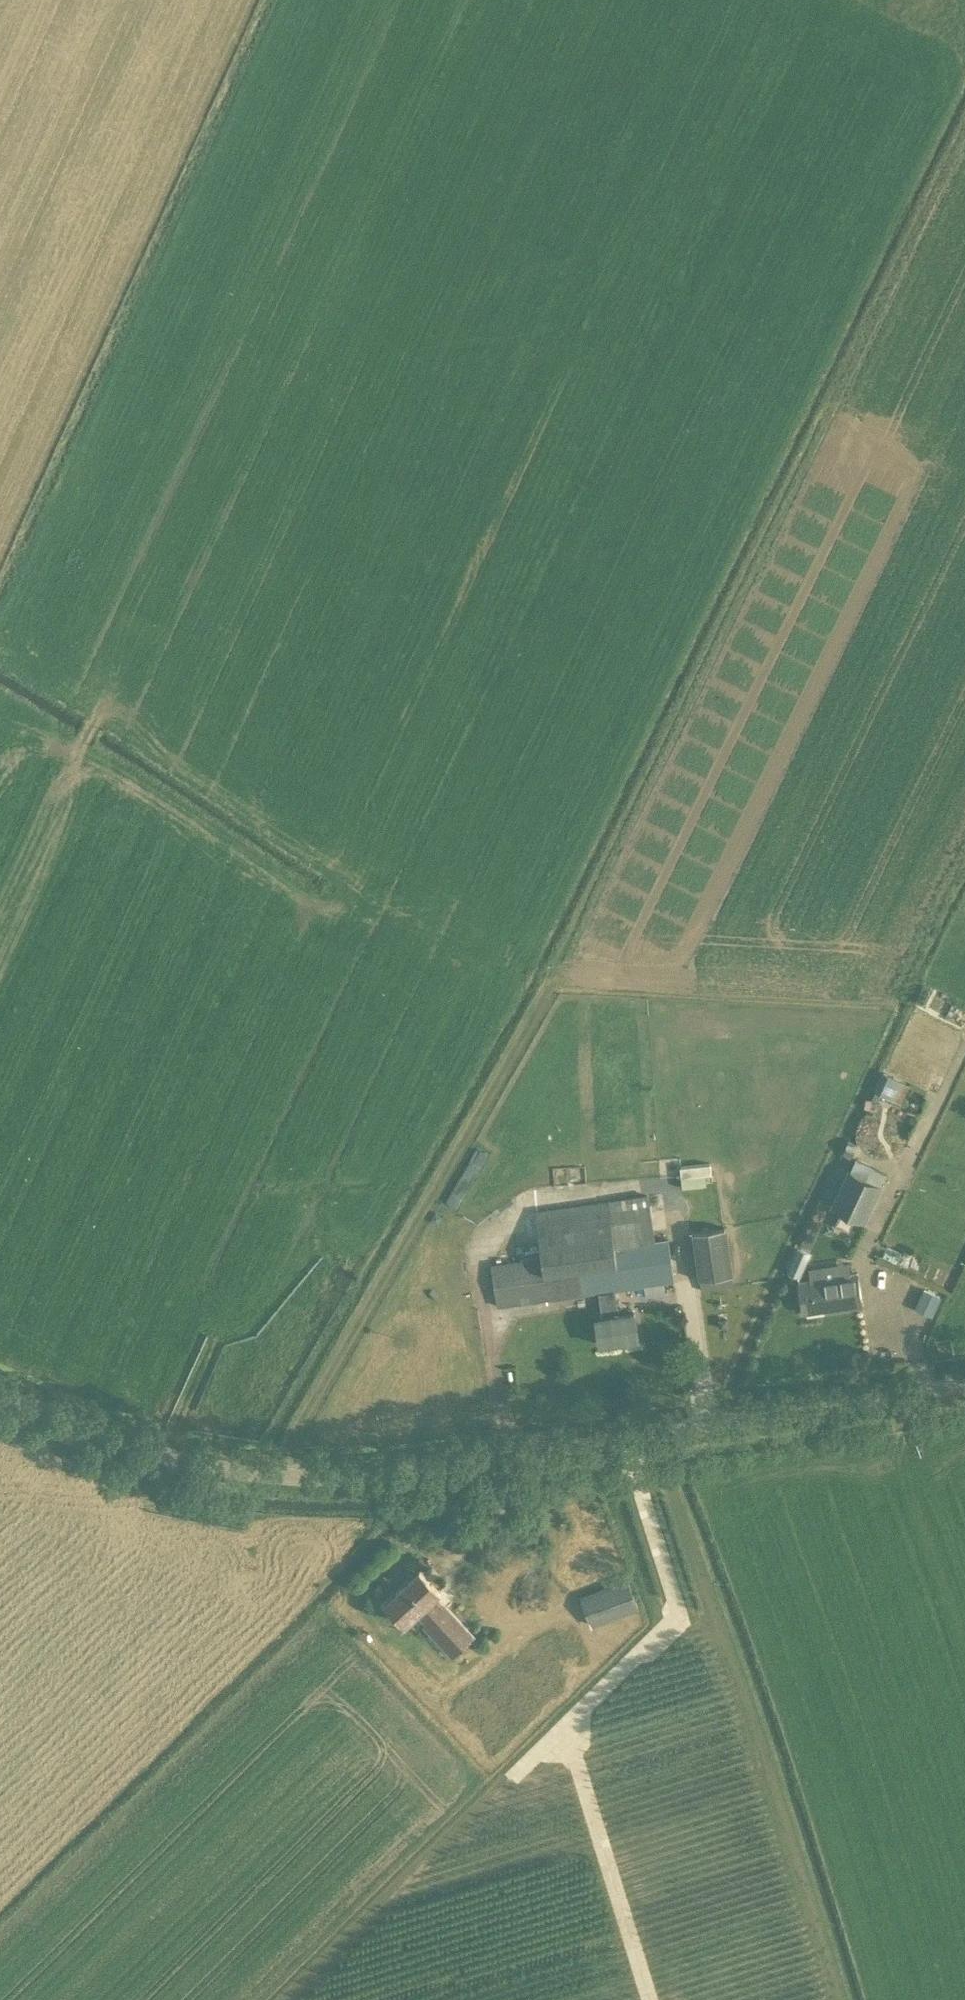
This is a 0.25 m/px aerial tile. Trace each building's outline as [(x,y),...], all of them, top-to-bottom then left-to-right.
[(882,1093),(901,1101),(909,1081),(890,1073),(882,1093)] [(846,1145),(842,1155),(851,1159),(855,1150),(857,1144),(848,1140),(846,1145)] [(886,1173),(855,1160),(850,1171),(849,1170),(831,1207),(865,1223),(883,1186),(881,1185),(886,1173)] [(710,1163),(680,1166),(681,1176),(705,1174),(711,1173),(710,1163)] [(555,1183),(584,1181),(583,1164),(554,1165),(555,1183)] [(705,1174),(681,1176),(682,1187),(706,1185),(705,1174)] [(536,1210),(542,1256),(492,1264),(498,1307),(600,1292),(615,1290),(675,1282),(668,1239),(656,1240),(649,1194),(608,1200),(536,1210)] [(692,1232),(701,1290),(735,1285),(726,1227),(692,1232)] [(509,1239),(511,1258),(529,1256),(528,1237),(509,1239)] [(807,1240),(804,1246),(810,1249),(813,1243),(807,1240)] [(801,1277),(811,1254),(798,1248),(787,1271),(801,1277)] [(841,1275),(799,1282),(804,1312),(834,1307),(835,1309),(847,1307),(863,1304),(857,1272),(841,1275)] [(916,1308),(932,1314),(940,1296),(924,1289),(916,1308)] [(597,1319),(601,1344),(638,1338),(634,1313),(619,1316),(615,1290),(600,1292),(604,1318),(597,1319)] [(473,1636),(436,1596),(440,1592),(420,1570),(386,1603),(406,1624),(424,1607),(434,1617),(424,1626),(452,1655),(473,1636)] [(627,1578),(582,1596),(593,1626),(638,1608),(627,1578)]
